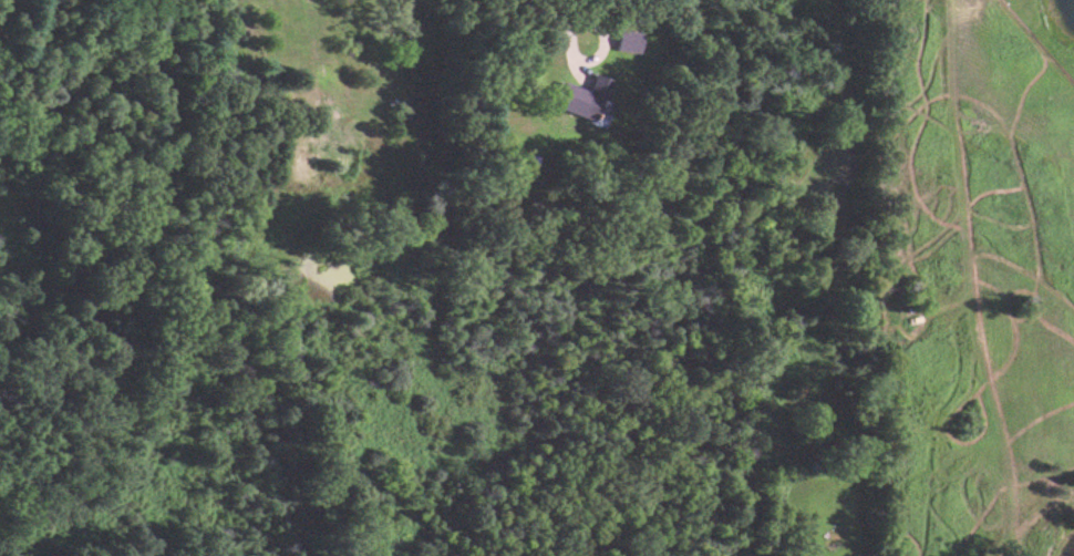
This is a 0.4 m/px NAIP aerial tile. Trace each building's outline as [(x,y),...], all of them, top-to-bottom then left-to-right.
[(634,53),(638,33),(615,29),(611,49),(634,53)] [(550,108),(604,124),(607,115),(599,112),(609,80),(590,74),(586,89),(558,81),(550,108)]
